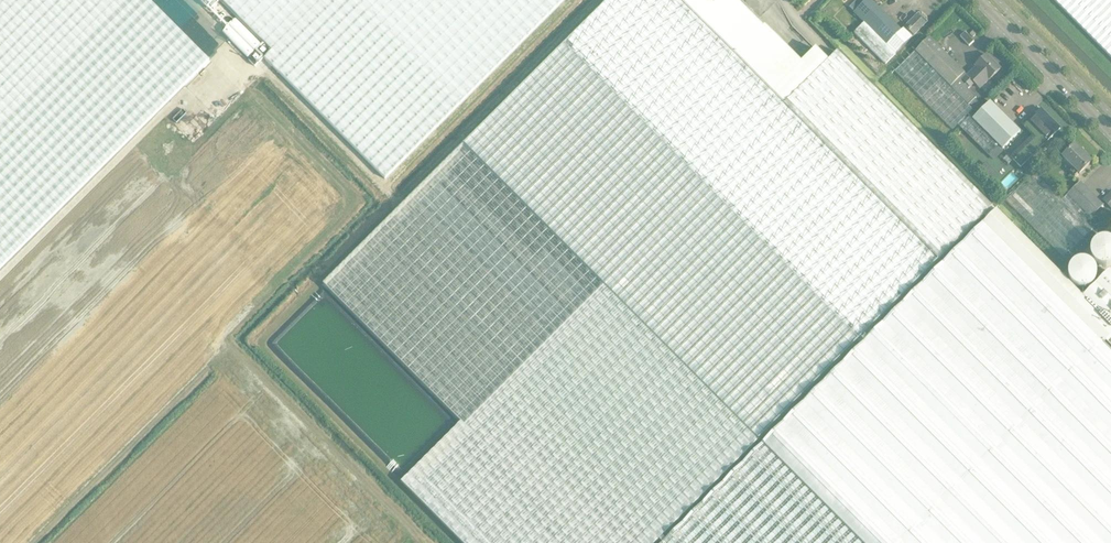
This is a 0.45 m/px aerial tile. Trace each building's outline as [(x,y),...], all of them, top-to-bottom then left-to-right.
[(210,60),(181,31),(185,27),(184,25),(191,18),(173,0),(0,0),(0,269),(210,60)] [(216,0),(198,0),(207,9),(210,6),(229,25),(235,19),(216,0)] [(272,51),(324,0),(221,0),(272,51)] [(272,51),(265,59),(385,179),(564,0),(324,0),(272,51)] [(464,145),(759,441),(943,257),(786,104),(679,0),(609,0),(464,145)] [(786,104),(828,62),(816,49),(801,64),(738,0),(679,0),(786,104)] [(854,13),(864,23),(896,54),(912,38),(903,29),(901,31),(870,0),(867,0),(854,13)] [(1110,58),(1110,0),(1053,0),(1110,58)] [(905,28),(903,29),(912,38),(914,36),(927,23),(919,14),(905,28)] [(864,23),(854,33),(885,65),(896,54),(864,23)] [(915,52),(895,72),(932,109),(953,130),(957,125),(968,115),(973,110),(968,106),(952,89),(966,75),(943,52),(935,44),(929,38),(915,52)] [(255,67),(268,53),(262,47),(249,61),(255,67)] [(837,53),(828,62),(786,104),(943,257),(992,208),(837,53)] [(989,80),(1001,69),(987,55),(975,67),(976,68),(968,77),(966,75),(952,89),(968,106),(976,98),(968,90),(974,83),(980,89),(989,80)] [(980,104),(975,99),(970,104),(974,109),(980,104)] [(998,146),(1002,150),(1020,132),(990,102),(972,120),(969,117),(968,115),(957,125),(959,127),(988,157),(998,146)] [(1033,136),(1011,158),(1020,168),(1043,145),(1048,141),(1060,129),(1041,109),(1028,122),(1024,126),(1033,136)] [(462,542),(656,542),(759,441),(464,145),(324,285),(461,422),(401,482),(462,542)] [(1074,146),(1062,157),(1074,169),(1071,172),(1075,177),(1079,174),(1091,162),(1074,146)] [(1080,183),(1064,199),(1036,171),(1007,201),(1063,259),(1094,229),(1088,222),(1103,206),(1080,183)] [(1103,202),(1110,210),(1110,193),(1103,202)] [(1109,271),(1082,298),(996,211),(763,445),(664,542),(1110,542),(1110,348),(1106,343),(1110,338),(1110,274),(1109,271)]
